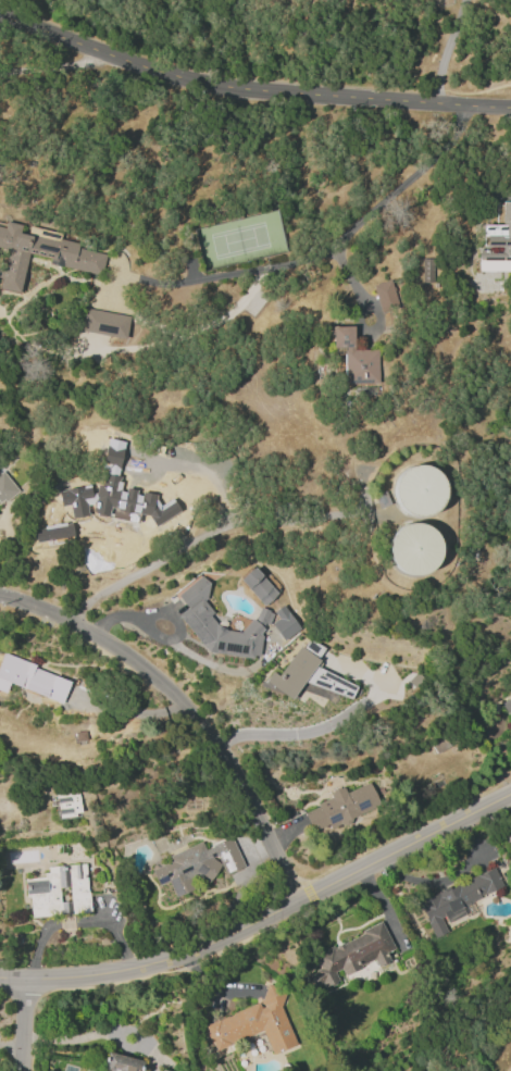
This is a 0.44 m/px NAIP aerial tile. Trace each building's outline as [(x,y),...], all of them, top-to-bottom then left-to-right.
[(502,202),(502,224),(482,224),(482,237),(486,237),(486,249),(477,249),(477,271),(510,271),(510,202),(502,202)] [(49,257),(48,264),(100,274),(105,251),(56,242),(58,232),(28,226),(26,234),(19,233),(21,224),(5,221),(4,227),(0,226),(0,247),(7,249),(4,267),(0,267),(0,278),(0,279),(0,289),(20,293),(28,253),(49,257)] [(431,280),(430,258),(421,259),(422,280),(431,280)] [(397,308),(392,280),(373,283),(378,311),(397,308)] [(128,316),(83,307),(78,329),(124,339),(128,316)] [(343,384),(377,384),(377,350),(353,350),(352,326),(331,326),(332,348),(343,347),(343,384)] [(441,466),(396,466),(396,512),(441,512),(441,466)] [(10,499),(11,481),(0,480),(0,499),(10,499)] [(444,561),(425,517),(383,535),(402,579),(444,561)] [(238,580),(264,606),(277,593),(252,567),(238,580)] [(204,651),(251,659),(258,654),(262,626),(271,620),(272,611),(258,608),(256,617),(237,631),(220,629),(211,616),(212,613),(203,600),(207,597),(209,586),(202,576),(177,594),(187,608),(178,614),(204,651)] [(278,618),(271,623),(282,640),(301,627),(284,603),(273,611),(278,618)] [(354,684),(344,681),(333,675),(329,673),(318,667),(320,660),(298,646),(279,676),(271,671),(263,683),(274,690),(275,690),(286,696),(297,700),(302,691),(327,698),(333,702),(338,695),(350,699),(354,684)] [(62,703),(70,679),(1,654),(0,657),(0,680),(62,703)] [(510,720),(510,697),(500,704),(510,720)] [(302,808),(311,831),(327,825),(328,827),(379,807),(369,782),(302,808)] [(55,795),(58,818),(80,815),(77,792),(55,795)] [(243,866),(231,837),(204,848),(201,841),(168,855),(170,861),(150,869),(157,885),(168,881),(175,898),(192,891),(188,878),(200,873),(203,878),(223,870),(224,874),(243,866)] [(89,913),(86,864),(47,867),(47,876),(26,877),(29,917),(89,913)] [(433,938),(447,932),(443,923),(464,914),(461,906),(504,888),(496,868),(417,900),(433,938)] [(312,953),(319,969),(308,974),(314,989),(337,980),(334,972),(340,969),(342,974),(374,961),(376,967),(387,963),(383,953),(392,950),(382,924),(312,953)] [(262,1031),(271,1055),(299,1044),(277,985),(262,991),(266,1001),(203,1024),(213,1050),(262,1031)] [(142,1061),(106,1051),(101,1070),(93,1068),(92,1070),(139,1070),(142,1061)]
